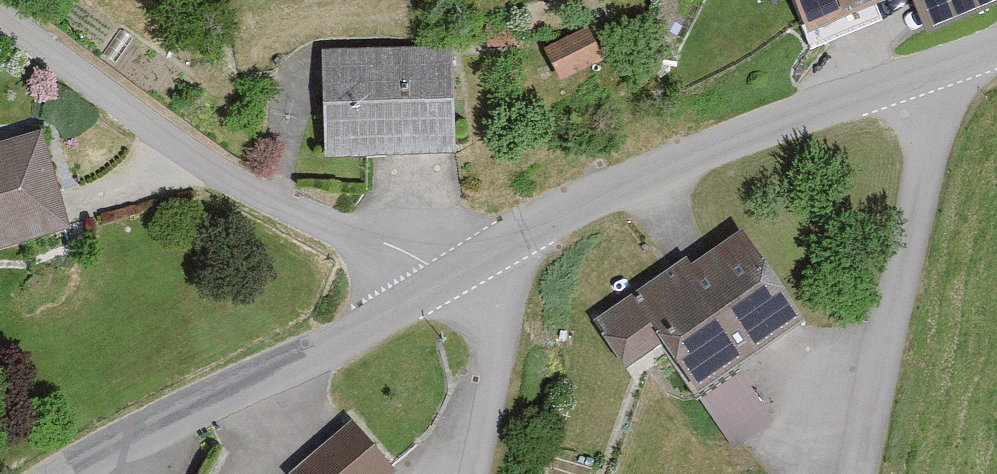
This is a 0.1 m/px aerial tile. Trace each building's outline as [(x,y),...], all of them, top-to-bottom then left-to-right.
[(748,13),(770,5),(785,43),(894,0),(742,0),(748,13)] [(580,70),(567,41),(529,59),(542,88),(580,70)] [(433,164),(433,55),(312,55),(313,164),(433,164)] [(18,138),(0,143),(0,251),(47,237),(18,138)] [(780,334),(719,246),(680,272),(676,267),(583,331),(615,377),(642,359),(675,406),(780,334)] [(325,428),(277,473),(370,473),(325,428)]
